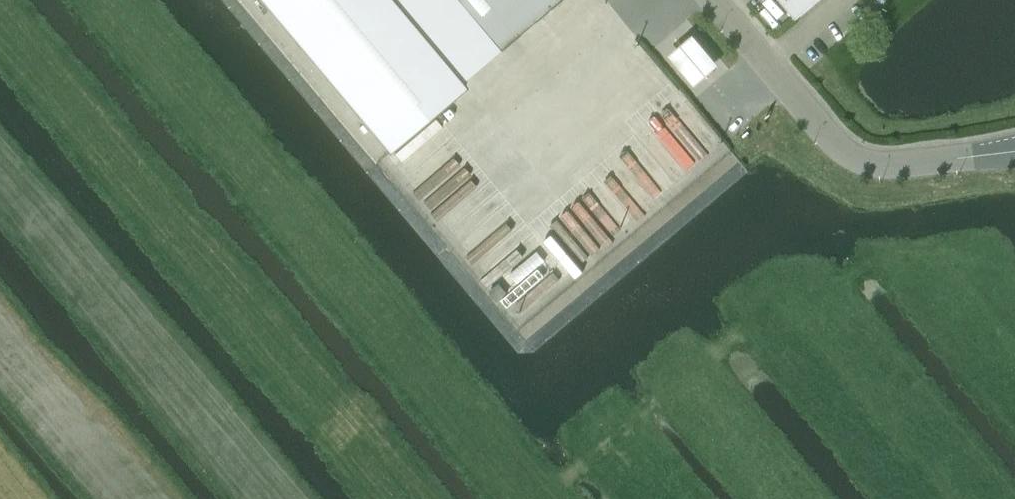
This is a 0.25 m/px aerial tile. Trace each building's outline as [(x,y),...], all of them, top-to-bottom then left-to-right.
[(386,153),(463,88),(390,0),(258,0),(386,153)] [(493,56),(560,0),(446,0),(493,56)] [(819,0),(779,0),(796,20),(819,0)] [(719,64),(693,34),(669,54),(695,85),(719,64)]
